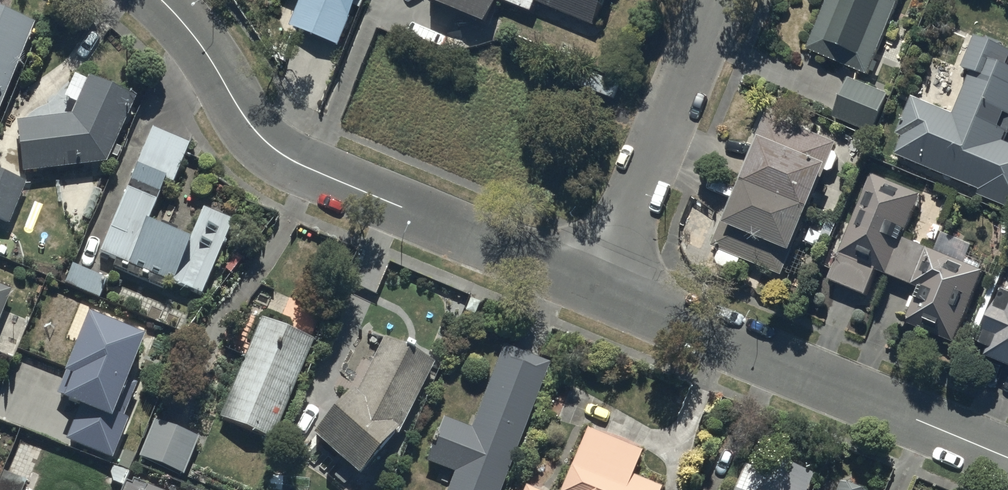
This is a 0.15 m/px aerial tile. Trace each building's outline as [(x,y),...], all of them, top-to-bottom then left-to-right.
[(341,45),(359,0),(303,0),(293,26),(341,45)] [(489,23),(498,0),(434,0),(489,23)] [(605,0),(504,0),(532,12),(537,1),(595,25),(605,0)] [(868,74),(899,0),(829,0),(808,50),(868,74)] [(34,23),(0,10),(0,108),(34,23)] [(979,196),(1007,208),(1007,144),(1004,143),(1007,133),(1007,69),(1006,68),(1007,64),(1007,50),(976,37),(963,69),(973,72),(955,115),(914,99),(898,135),(904,138),(897,156),(981,190),(979,196)] [(17,122),(23,173),(107,163),(135,99),(88,78),(72,115),(17,122)] [(850,80),(835,118),(874,133),(889,95),(850,80)] [(714,247),(783,276),(837,144),(768,116),(714,247)] [(152,129),(136,168),(165,181),(173,184),(189,145),(152,129)] [(136,168),(100,253),(201,295),(233,221),(203,209),(190,242),(147,224),(165,181),(136,168)] [(9,225),(27,183),(0,172),(0,221),(9,225)] [(889,276),(904,240),(922,195),(874,176),(830,281),(867,296),(877,271),(889,276)] [(907,324),(955,344),(984,273),(904,240),(889,276),(921,289),(907,324)] [(346,282),(376,295),(389,264),(360,251),(346,282)] [(72,267),(65,284),(100,298),(107,282),(72,267)] [(12,291),(0,286),(0,320),(12,291)] [(1004,290),(981,344),(992,349),(988,359),(1007,367),(1007,292),(1004,290)] [(66,441),(113,460),(129,420),(124,418),(137,384),(128,381),(145,338),(89,316),(57,395),(65,398),(63,402),(79,408),(66,441)] [(261,319),(219,418),(272,440),(314,341),(261,319)] [(314,438),(359,477),(396,434),(398,437),(434,364),(385,339),(357,395),(353,392),(314,438)] [(449,489),(502,489),(550,364),(503,347),(472,430),(444,419),(427,463),(455,474),(449,489)] [(155,421),(140,458),(184,475),(199,439),(155,421)] [(662,489),(632,478),(642,453),(588,431),(563,489),(662,489)] [(813,476),(772,459),(759,489),(807,489),(813,476)] [(27,482),(4,473),(0,483),(0,489),(24,489),(27,482)] [(134,481),(132,486),(126,483),(123,489),(155,489),(134,481)]
